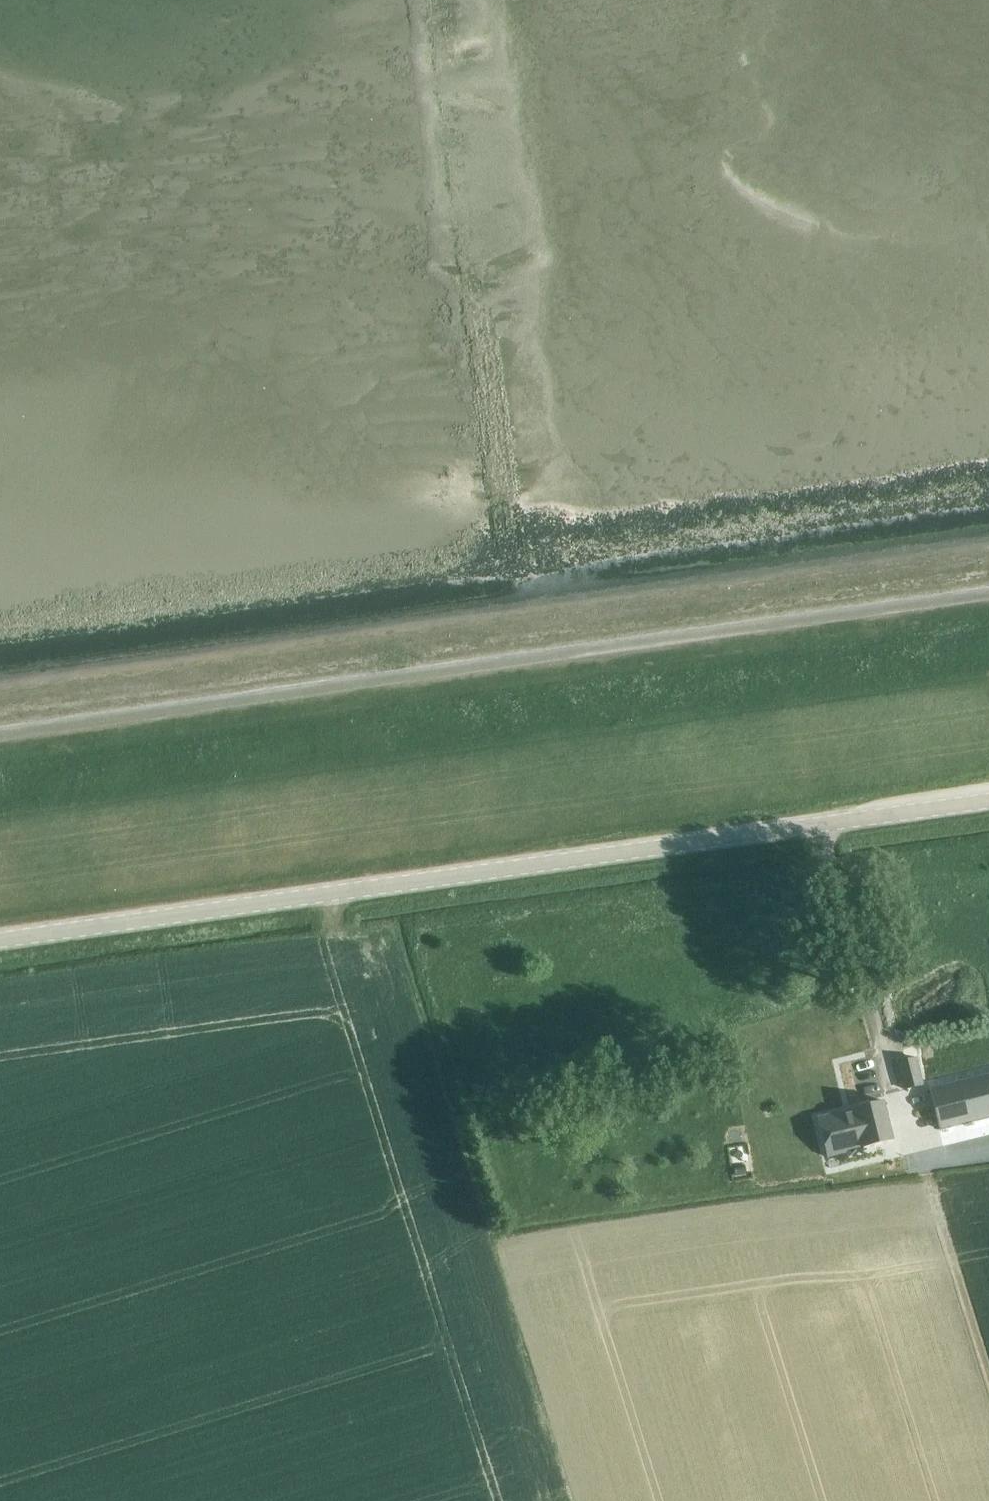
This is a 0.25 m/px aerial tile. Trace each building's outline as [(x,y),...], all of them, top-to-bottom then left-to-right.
[(900,1062),(907,1088),(922,1085),(915,1059),(900,1062)] [(929,1089),(939,1130),(988,1117),(988,1074),(929,1089)] [(829,1115),(818,1118),(827,1157),(830,1157),(842,1154),(846,1153),(846,1151),(863,1146),(863,1149),(879,1145),(893,1141),(884,1103),(885,1103),(884,1100),(882,1101),(882,1102),(867,1106),(855,1109),(855,1108),(853,1108),(853,1111),(854,1110),(855,1113),(856,1119),(843,1122),(841,1112),(829,1115)]
